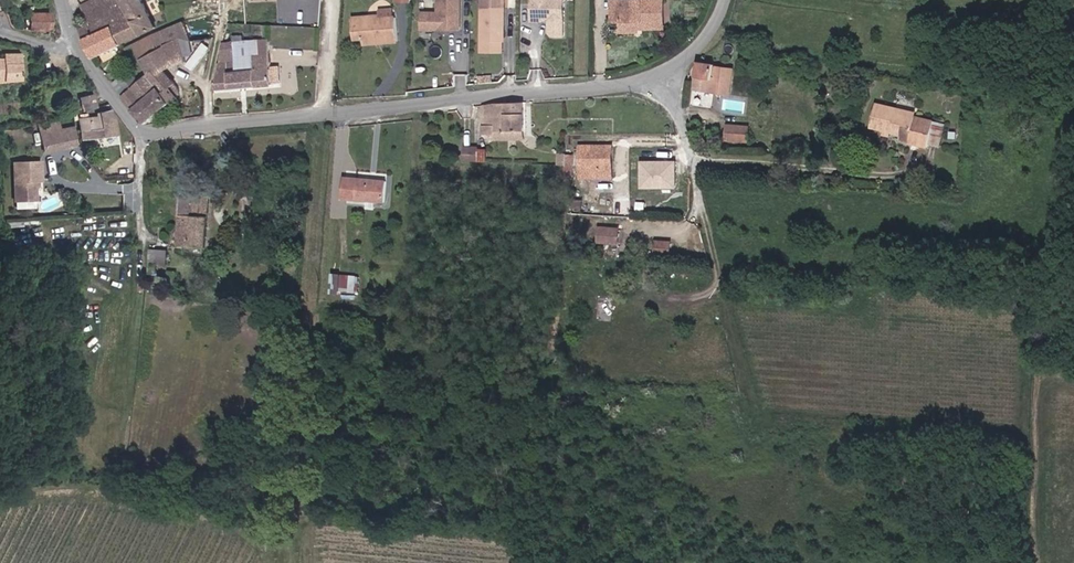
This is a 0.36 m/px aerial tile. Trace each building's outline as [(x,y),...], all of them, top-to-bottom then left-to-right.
[(78,5),(81,13),(101,3),(106,14),(121,43),(155,25),(143,0),(88,0),(78,5)] [(528,36),(537,36),(538,31),(549,31),(549,33),(557,33),(561,31),(561,15),(554,15),(550,11),(550,0),(530,0),(528,36)] [(458,2),(437,1),(436,25),(420,25),(419,41),(437,41),(439,39),(445,39),(448,42),(457,42),(458,2)] [(101,3),(81,13),(86,22),(87,23),(106,14),(101,3)] [(634,30),(660,30),(660,7),(608,7),(608,20),(618,21),(618,33),(619,42),(634,42),(634,38),(634,30)] [(33,31),(49,30),(49,11),(32,11),(33,31)] [(381,19),(380,11),(367,12),(368,16),(368,20),(381,19)] [(86,22),(78,27),(84,38),(94,57),(121,43),(106,14),(87,23),(86,22)] [(370,47),(388,45),(385,19),(381,19),(368,20),(368,16),(342,18),(343,33),(351,32),(352,41),(369,39),(370,47)] [(608,33),(618,33),(618,21),(608,20),(608,33)] [(171,45),(177,43),(178,22),(158,30),(165,47),(171,45)] [(481,55),(500,56),(500,39),(503,39),(502,25),(481,24),(481,55)] [(161,49),(165,47),(158,30),(128,46),(133,59),(145,55),(161,49)] [(344,41),(352,41),(351,32),(343,33),(344,41)] [(353,49),(370,47),(369,39),(352,41),(353,49)] [(270,89),(269,69),(268,43),(219,47),(209,93),(270,89)] [(170,74),(180,71),(171,45),(165,47),(161,49),(170,74)] [(159,80),(170,74),(161,49),(145,55),(153,72),(159,80)] [(481,65),(500,65),(500,56),(481,55),(481,65)] [(22,86),(23,59),(5,58),(5,64),(0,63),(0,85),(22,86)] [(711,81),(713,72),(713,66),(695,65),(693,79),(711,81)] [(270,89),(277,88),(276,69),(269,69),(270,89)] [(140,129),(143,129),(174,102),(159,80),(153,72),(138,84),(120,98),(140,129)] [(428,80),(436,81),(436,73),(429,72),(428,80)] [(730,97),(731,89),(732,74),(713,72),(711,81),(693,79),(692,90),(710,92),(710,95),(730,97)] [(120,98),(138,84),(131,73),(124,77),(122,74),(110,82),(120,98)] [(72,114),(93,111),(91,93),(70,97),(72,114)] [(746,112),(748,101),(725,97),(724,109),(746,112)] [(909,138),(926,140),(930,114),(914,112),(893,110),(894,104),(872,101),(868,124),(901,129),(900,133),(909,134),(909,138)] [(893,110),(914,112),(915,107),(894,104),(893,110)] [(493,136),(519,136),(520,109),(482,112),(480,140),(492,141),(493,136)] [(81,141),(114,138),(107,115),(99,115),(99,119),(82,121),(84,132),(80,133),(81,141)] [(40,152),(72,149),(72,134),(71,121),(39,127),(40,152)] [(931,144),(941,146),(945,122),(934,121),(931,144)] [(719,134),(746,136),(747,123),(720,122),(719,134)] [(492,144),(518,145),(519,136),(493,136),(492,141),(492,144)] [(539,156),(552,156),(554,146),(540,145),(539,156)] [(452,162),(469,163),(470,152),(453,151),(452,162)] [(469,163),(480,163),(482,153),(470,152),(469,163)] [(574,177),(599,176),(598,152),(568,153),(568,158),(574,158),(574,177)] [(641,159),(640,187),(677,187),(678,159),(641,159)] [(27,181),(34,181),(34,163),(6,163),(7,200),(27,200),(27,181)] [(338,200),(381,203),(383,182),(340,179),(338,200)] [(569,200),(584,200),(585,187),(570,186),(569,200)] [(175,211),(189,209),(191,198),(172,196),(171,210),(173,210),(175,211)] [(198,249),(201,249),(204,219),(206,199),(191,198),(189,209),(175,211),(173,210),(171,248),(176,248),(198,249)] [(565,213),(575,213),(576,205),(566,204),(565,213)] [(587,245),(609,246),(610,234),(588,233),(587,245)] [(696,251),(697,237),(681,236),(680,250),(696,251)] [(646,256),(658,256),(658,248),(647,247),(646,256)] [(149,269),(159,269),(160,255),(142,254),(141,268),(144,268),(149,269)] [(330,290),(358,292),(359,273),(332,272),(330,290)] [(161,291),(169,291),(170,276),(162,276),(161,291)]
